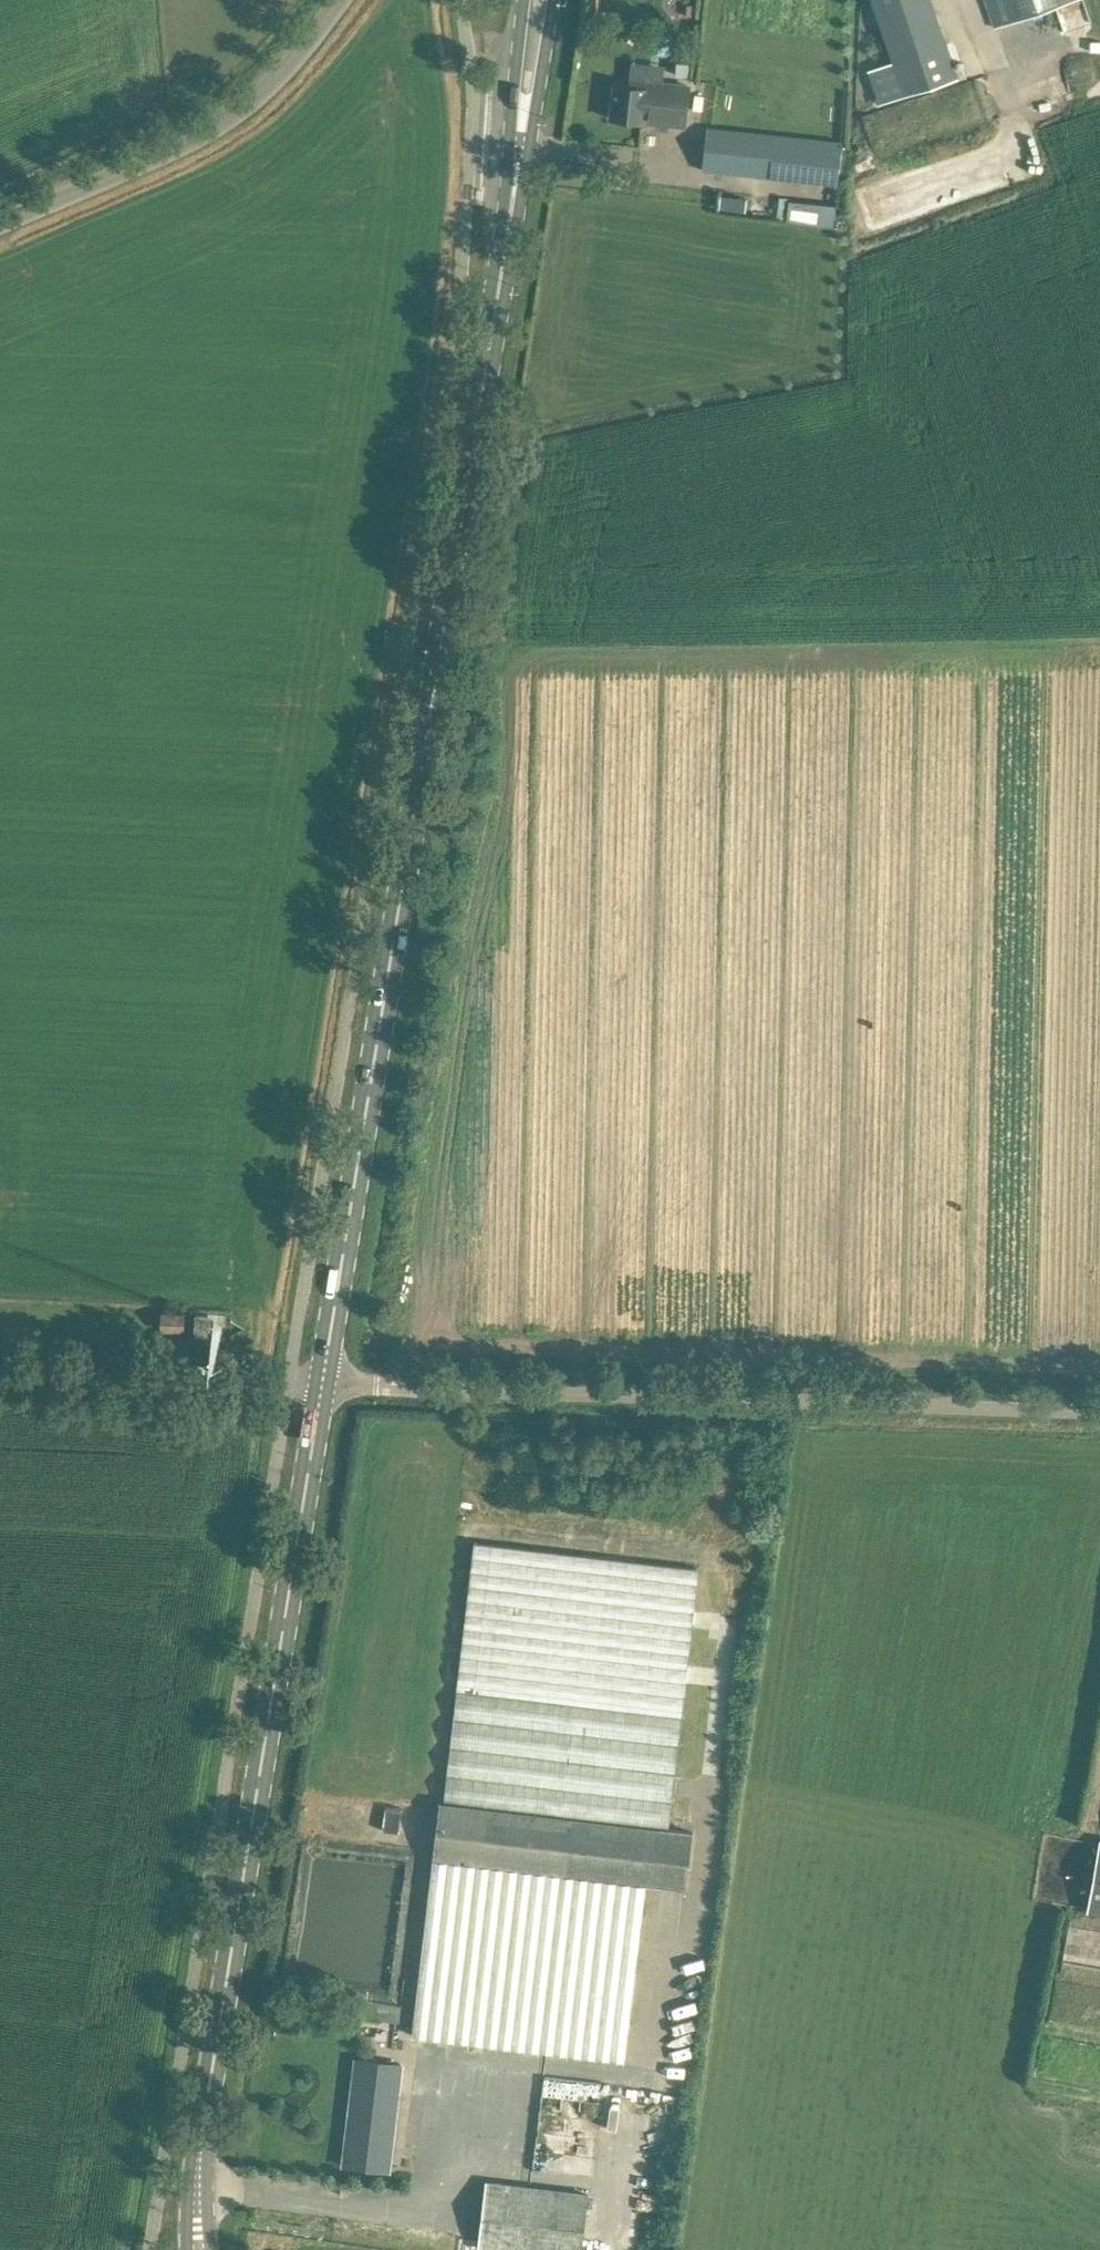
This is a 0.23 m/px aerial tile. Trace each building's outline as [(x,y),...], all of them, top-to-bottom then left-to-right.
[(894,62),(869,70),(881,105),(958,78),(947,44),(932,0),(873,0),(894,62)] [(996,27),(1074,0),(987,0),(996,27)] [(687,4),(686,15),(695,15),(696,5),(687,4)] [(677,43),(676,54),(691,55),(692,44),(677,43)] [(662,123),(685,125),(690,86),(649,81),(648,89),(615,85),(612,118),(633,121),(644,122),(644,121),(662,123)] [(705,171),(836,186),(841,141),(709,127),(705,171)] [(720,194),(719,207),(746,211),(747,197),(720,194)] [(790,200),(788,221),(834,226),(836,205),(790,200)] [(161,1329),(184,1330),(185,1313),(162,1313),(161,1329)] [(195,1336),(208,1336),(209,1314),(196,1314),(195,1336)] [(474,1540),(417,2022),(415,2034),(625,2059),(646,1884),(688,1888),(694,1831),(669,1829),(699,1566),(551,1549),(474,1540)] [(383,1830),(399,1831),(402,1807),(386,1805),(383,1830)] [(1091,1919),(1099,1921),(1099,1868),(1091,1919)] [(368,2001),(366,2017),(399,2021),(401,2005),(368,2001)] [(357,2059),(344,2165),(366,2167),(389,2170),(402,2064),(398,2064),(357,2059)] [(539,2150),(599,2152),(601,2078),(541,2077),(539,2150)] [(479,2248),(496,2249),(582,2249),(588,2194),(487,2182),(479,2248)]
